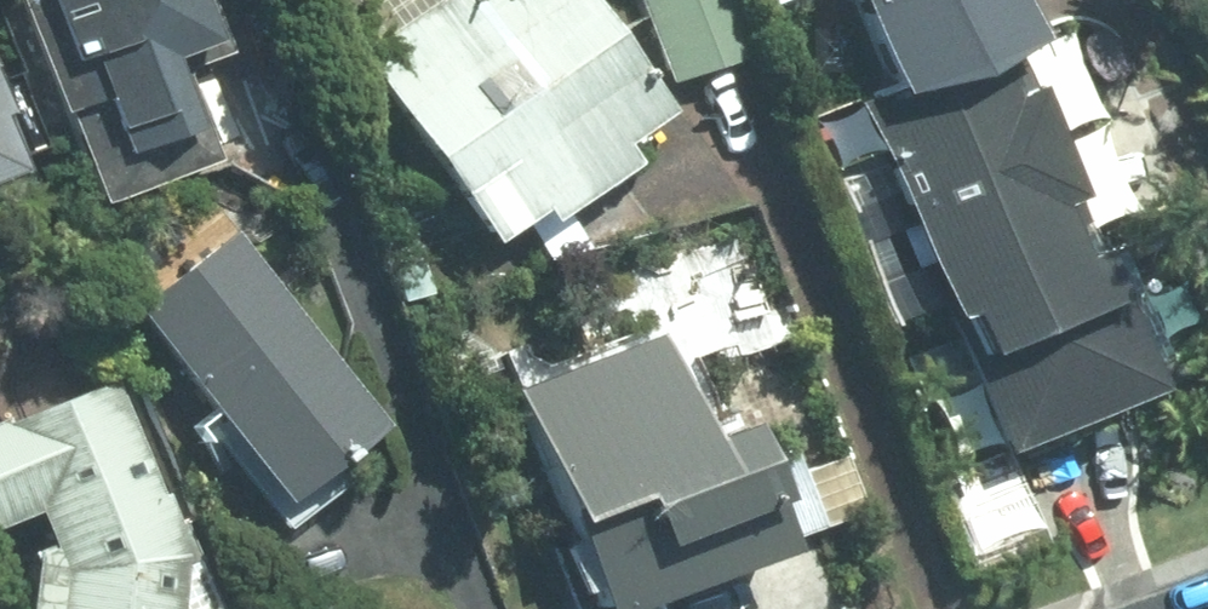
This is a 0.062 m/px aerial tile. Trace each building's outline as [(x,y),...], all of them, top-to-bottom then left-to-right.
[(97,204),(220,158),(189,76),(231,60),(208,0),(20,0),(97,204)] [(358,49),(490,241),(541,207),(548,216),(635,157),(623,140),(669,109),(594,0),(431,0),(358,49)] [(670,81),(758,52),(740,0),(643,0),(670,81)] [(885,86),(1034,27),(1023,0),(851,0),(885,86)] [(1022,39),(857,105),(995,449),(1161,383),(1022,39)] [(0,86),(0,167),(28,156),(0,86)] [(382,423),(232,227),(135,301),(284,496),(382,423)] [(515,388),(599,608),(618,608),(874,512),(851,451),(800,470),(791,447),(762,458),(747,416),(700,434),(661,333),(515,388)] [(0,418),(0,522),(36,508),(50,545),(32,543),(22,608),(231,608),(195,515),(172,523),(117,375),(0,418)]
